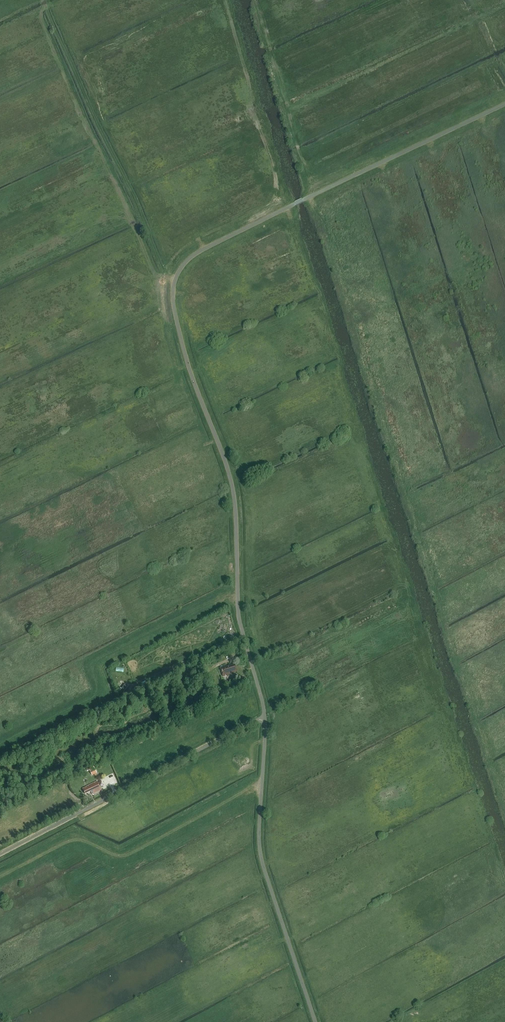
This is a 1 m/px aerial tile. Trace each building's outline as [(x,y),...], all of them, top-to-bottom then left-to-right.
[(205,667),(206,667),(213,662),(210,657),(191,669),(194,674),(201,670),(202,672),(206,670),(205,667)] [(227,675),(231,674),(231,673),(238,671),(235,664),(227,666),(227,665),(220,667),(223,676),(225,676),(225,675),(227,675)] [(194,674),(190,668),(183,673),(187,679),(194,674)] [(207,704),(202,696),(200,697),(200,696),(194,699),(200,708),(207,704)] [(97,773),(94,766),(89,768),(92,775),(97,773)] [(92,794),(101,790),(97,781),(87,786),(87,787),(83,789),(85,794),(91,791),(92,794)]
